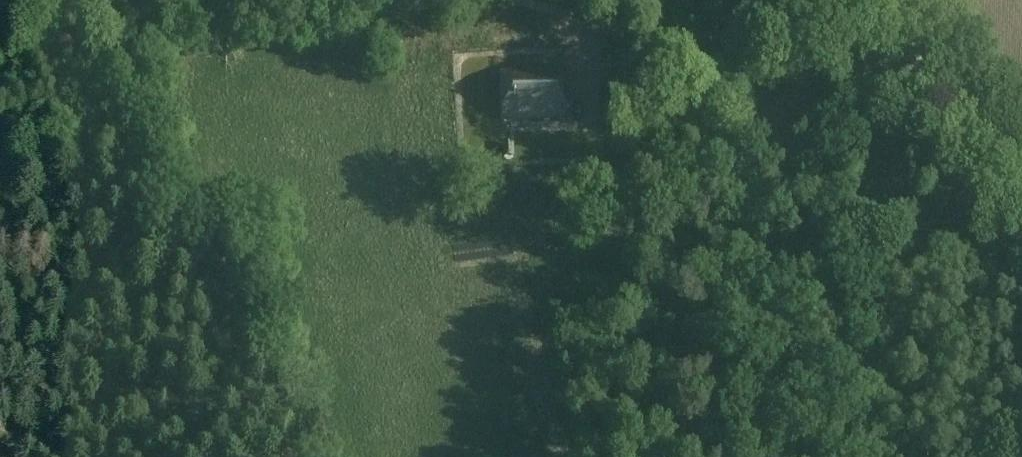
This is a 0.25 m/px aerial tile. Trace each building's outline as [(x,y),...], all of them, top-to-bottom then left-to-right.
[(565,118),(565,71),(504,72),(505,118),(565,118)] [(504,144),(504,158),(514,158),(513,144),(504,144)]
